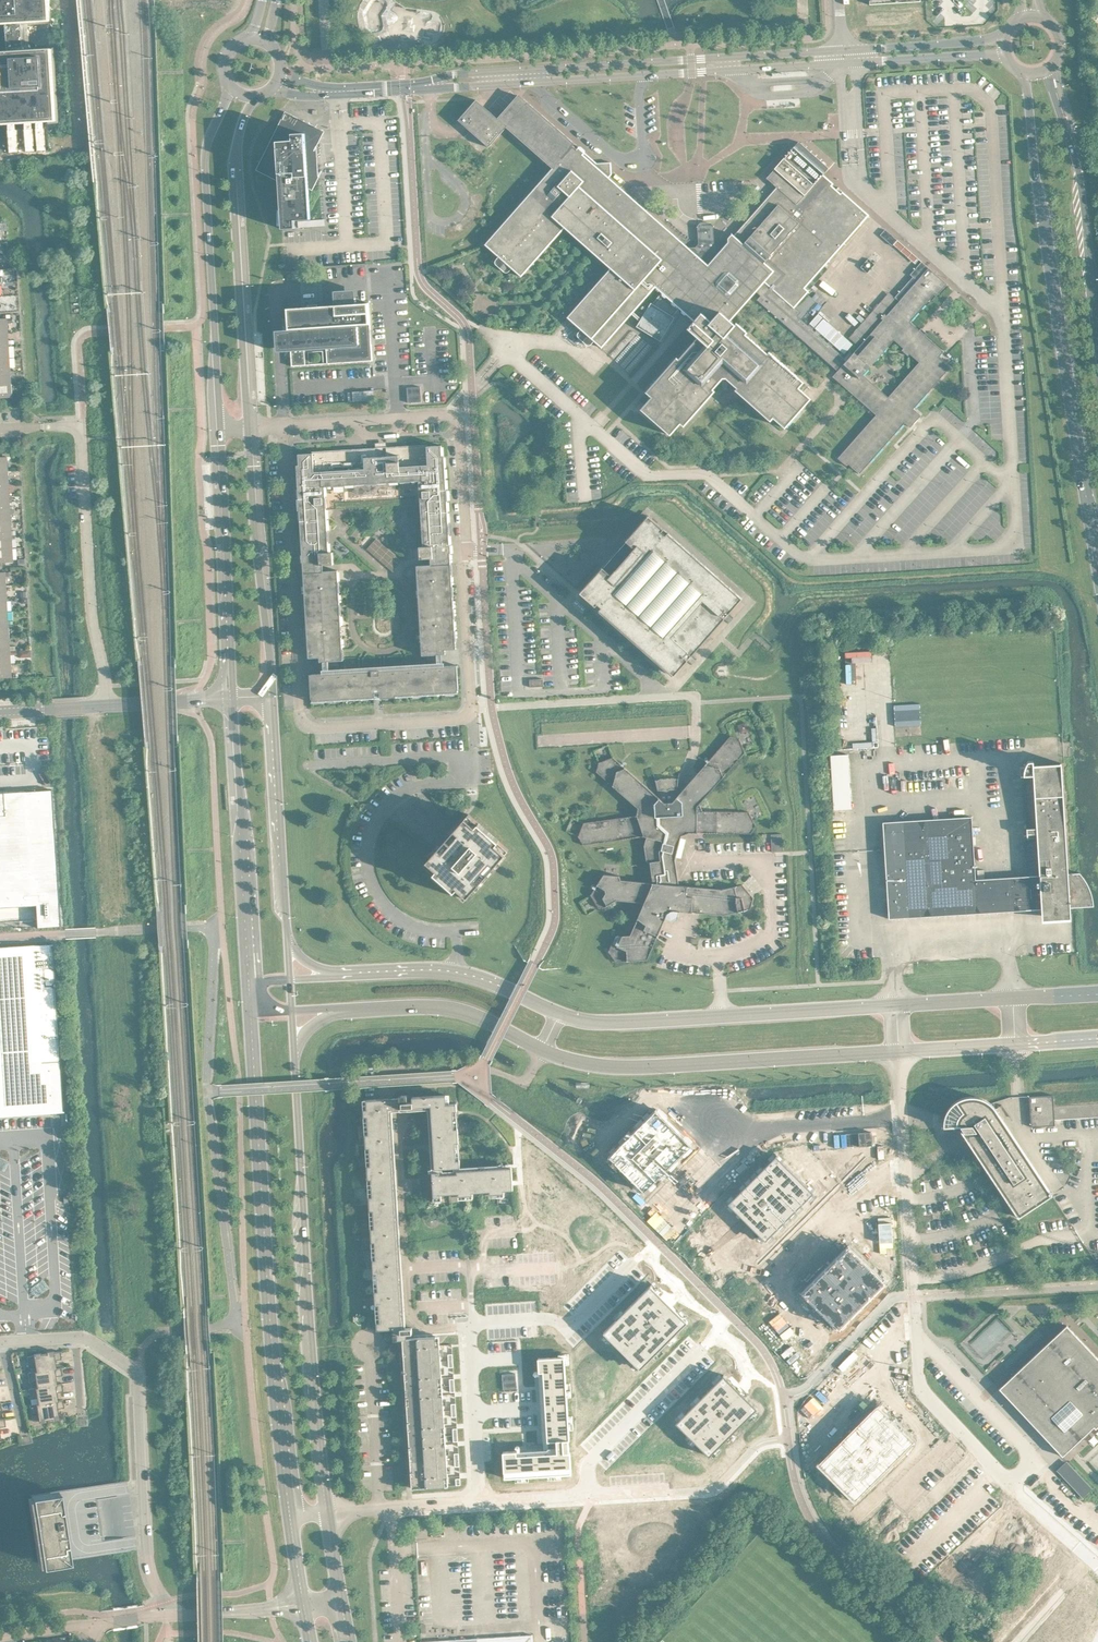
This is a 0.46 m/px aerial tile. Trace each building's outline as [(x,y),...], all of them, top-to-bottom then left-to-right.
[(1,25),(2,48),(0,49),(0,125),(59,122),(54,45),(30,47),(29,23),(53,22),(53,17),(52,18),(51,0),(0,0),(0,25),(1,25)] [(477,99),(459,119),(489,146),(482,154),(471,144),(453,164),(463,173),(460,177),(465,182),(468,178),(478,187),(487,177),(482,172),(491,162),(486,158),(497,146),(493,143),(507,126),(553,167),(486,243),(502,258),(497,264),(505,271),(510,265),(522,276),(565,227),(611,267),(568,316),(584,331),(579,337),(587,343),(588,343),(592,338),(602,347),(632,313),(640,320),(637,326),(661,340),(676,316),(673,315),(680,307),(683,309),(682,310),(682,312),(685,314),(687,314),(687,313),(695,320),(688,327),(699,336),(679,358),(677,356),(644,395),(649,400),(642,408),(671,434),(681,422),(685,425),(716,390),(714,388),(723,377),(727,377),(738,387),(736,389),(771,420),(774,417),(786,427),(812,398),(803,390),(808,384),(770,351),(768,353),(746,333),(748,331),(737,322),(735,323),(731,320),(757,290),(762,295),(758,299),(838,370),(833,376),(877,414),(839,457),(847,465),(849,463),(860,473),(905,422),(909,426),(921,413),(914,408),(951,367),(939,356),(944,351),(926,335),(928,333),(922,327),(920,329),(911,321),(936,292),(938,294),(948,283),(929,267),(887,315),(886,313),(882,317),(884,319),(848,359),(832,346),(834,344),(845,353),(854,343),(819,313),(810,322),(810,323),(809,325),(803,319),(819,302),(808,292),(809,290),(805,287),(828,261),(834,255),(870,214),(843,190),(841,192),(829,181),(830,179),(824,174),(829,168),(829,166),(801,141),(799,141),(793,148),(792,148),(792,150),(791,151),(790,150),(789,150),(789,153),(788,154),(786,154),(786,155),(787,155),(786,157),(784,157),(784,158),(767,177),(777,186),(735,234),(733,233),(728,237),(729,241),(726,244),(718,245),(715,248),(716,250),(709,250),(708,246),(708,245),(707,246),(707,250),(700,251),(700,249),(696,246),(689,247),(600,168),(599,162),(597,162),(522,95),(501,120),(477,99)] [(296,227),(295,219),(311,218),(309,187),(311,188),(313,189),(315,186),(319,177),(323,170),(322,170),(319,175),(319,171),(318,145),(321,139),(322,139),(323,139),(323,138),(324,138),(324,137),(324,136),(324,135),(324,134),(323,134),(325,130),(286,111),(257,169),(280,180),(283,228),(296,227)] [(299,220),(299,226),(326,224),(325,218),(299,220)] [(891,231),(887,228),(887,229),(886,228),(881,234),(893,244),(898,239),(890,232),(891,231)] [(922,261),(911,273),(914,276),(896,296),(900,300),(929,267),(922,261)] [(303,306),(289,307),(292,365),(310,364),(310,363),(309,363),(309,350),(324,349),(325,362),(324,362),(324,363),(373,360),(369,302),(318,305),(318,303),(308,304),(309,307),(303,307),(303,306)] [(9,343),(8,339),(8,330),(0,331),(0,344),(9,343)] [(9,356),(9,343),(0,344),(0,357),(9,356)] [(10,370),(9,356),(0,357),(0,370),(10,370)] [(11,383),(10,370),(0,370),(0,384),(11,383)] [(0,384),(0,397),(12,396),(11,383),(0,384)] [(422,401),(421,385),(408,386),(408,402),(422,401)] [(354,400),(375,399),(374,389),(354,390),(354,400)] [(338,602),(337,592),(339,592),(339,593),(340,593),(340,590),(339,591),(337,591),(337,581),(338,581),(338,582),(339,582),(338,569),(324,570),(324,564),(334,563),(333,551),(329,551),(329,539),(328,539),(328,540),(327,540),(326,530),(328,530),(328,531),(327,506),(326,506),(326,507),(325,507),(324,497),(326,497),(326,485),(335,485),(335,484),(334,483),(344,482),(344,484),(402,481),(402,480),(401,480),(401,479),(411,478),(411,480),(420,480),(421,492),(421,491),(423,491),(424,501),(422,501),(422,500),(421,500),(421,504),(416,504),(417,522),(422,521),(423,525),(423,524),(425,524),(426,534),(424,534),(423,534),(424,545),(420,546),(421,558),(431,557),(432,563),(417,564),(418,577),(419,577),(420,577),(421,586),(420,587),(419,586),(419,588),(420,588),(421,587),(422,597),(420,597),(419,597),(420,599),(422,598),(422,608),(421,608),(420,608),(420,610),(421,610),(422,610),(423,619),(422,620),(422,619),(421,619),(421,621),(422,621),(423,621),(424,631),(422,631),(422,630),(421,630),(422,633),(422,632),(424,632),(424,642),(423,642),(423,641),(422,641),(422,644),(423,644),(423,643),(424,643),(425,653),(424,653),(423,653),(423,654),(446,653),(446,648),(457,648),(456,640),(454,640),(454,638),(456,638),(455,621),(453,621),(453,619),(454,619),(455,619),(455,618),(454,618),(453,618),(452,616),(455,616),(454,599),(451,599),(451,597),(453,596),(453,597),(454,597),(454,595),(453,595),(453,596),(451,596),(451,593),(453,593),(452,577),(450,577),(450,575),(452,575),(451,551),(452,551),(451,544),(450,544),(448,499),(447,499),(445,499),(445,490),(446,490),(447,490),(446,465),(445,466),(443,466),(443,456),(444,456),(444,457),(445,457),(445,455),(443,455),(442,444),(387,448),(387,450),(377,450),(377,448),(299,453),(300,464),(298,464),(300,499),(300,498),(302,498),(303,508),(301,508),(300,508),(303,553),(302,553),(303,560),(304,560),(305,584),(307,583),(307,586),(305,586),(306,602),(308,602),(309,605),(307,605),(307,604),(306,604),(306,606),(307,606),(309,605),(309,608),(307,608),(308,625),(310,625),(310,627),(308,627),(308,628),(310,628),(310,630),(308,630),(309,647),(311,647),(311,649),(309,649),(310,657),(320,656),(321,660),(344,659),(344,657),(343,657),(343,658),(341,658),(341,648),(343,648),(343,647),(343,646),(342,646),(343,647),(341,647),(340,637),(342,637),(343,637),(342,635),(340,635),(339,626),(341,626),(342,626),(342,624),(341,624),(339,624),(339,614),(341,614),(341,615),(341,613),(340,613),(339,613),(338,604),(340,604),(341,604),(340,601),(340,602),(338,602)] [(9,482),(8,468),(0,469),(0,482),(9,482)] [(9,495),(9,482),(0,482),(0,495),(9,495)] [(10,508),(9,495),(0,495),(0,509),(10,508)] [(11,521),(10,508),(0,509),(0,522),(11,521)] [(627,540),(632,544),(620,558),(608,571),(604,566),(581,592),(650,653),(675,675),(677,672),(741,599),(743,597),(719,576),(649,515),(627,540)] [(12,534),(11,521),(0,522),(0,535),(12,534)] [(13,547),(12,534),(0,535),(0,548),(13,547)] [(376,537),(367,548),(394,571),(403,560),(397,555),(386,546),(376,537)] [(0,548),(0,561),(13,561),(13,547),(0,548)] [(8,623),(8,610),(0,611),(0,624),(8,623)] [(9,637),(8,623),(0,624),(0,637),(9,637)] [(10,650),(10,646),(9,637),(0,637),(0,650),(10,650)] [(11,663),(10,654),(10,650),(0,650),(0,664),(11,663)] [(0,664),(0,677),(12,676),(11,663),(0,664)] [(381,697),(396,696),(397,696),(397,695),(405,694),(405,691),(411,691),(411,694),(421,693),(421,690),(427,690),(427,693),(437,693),(436,689),(442,689),(443,692),(452,692),(452,688),(458,688),(458,689),(459,689),(458,664),(410,667),(394,668),(374,669),(327,672),(310,673),(312,698),(313,698),(313,696),(319,696),(319,700),(329,699),(329,696),(335,695),(335,699),(345,698),(345,695),(351,694),(351,698),(360,697),(360,694),(366,693),(366,697),(376,696),(376,692),(381,691),(381,697)] [(531,686),(544,685),(544,678),(530,678),(531,686)] [(623,935),(619,944),(613,942),(609,950),(616,961),(648,959),(666,918),(671,920),(679,916),(679,910),(701,912),(724,914),(751,908),(754,897),(743,884),(722,888),(680,884),(676,858),(682,835),(689,832),(752,833),(756,824),(750,811),(703,810),(700,803),(746,751),(740,737),(731,735),(681,792),(678,789),(679,778),(673,777),(662,777),(656,780),(659,790),(656,793),(614,756),(599,762),(597,771),(639,807),(637,814),(584,822),(579,835),(584,844),(644,835),(647,836),(645,845),(647,861),(651,862),(653,882),(622,879),(620,875),(604,873),(591,894),(599,907),(605,906),(617,899),(640,901),(644,903),(631,934),(623,935)] [(903,820),(909,916),(909,917),(956,914),(1027,909),(1042,909),(1042,911),(1051,908),(1071,907),(1082,906),(1080,872),(1072,872),(1069,872),(1062,762),(1061,762),(1061,763),(1034,764),(1034,759),(1028,760),(1027,762),(1026,763),(1025,765),(1024,768),(1024,770),(1024,772),(1024,773),(1028,836),(1037,835),(1040,874),(976,878),(972,816),(903,820)] [(36,905),(37,919),(37,927),(49,926),(61,925),(52,790),(52,788),(42,789),(31,790),(26,790),(25,790),(16,790),(6,791),(4,791),(0,791),(0,907),(36,904),(36,905)] [(425,863),(465,899),(510,849),(469,813),(447,838),(425,863)] [(909,916),(903,820),(884,821),(886,870),(889,918),(909,916)] [(783,833),(772,833),(772,839),(773,851),(775,851),(784,851),(783,833)] [(1051,908),(1042,911),(1043,921),(1057,920),(1072,919),(1071,907),(1051,908)] [(8,1113),(21,1113),(42,1111),(53,1111),(60,1110),(61,1110),(62,1110),(63,1110),(53,943),(51,944),(44,944),(0,947),(0,1114),(8,1113)] [(378,1329),(394,1328),(403,1327),(390,1108),(408,1107),(408,1101),(407,1094),(400,1094),(400,1097),(367,1099),(367,1108),(364,1108),(377,1312),(376,1314),(376,1316),(376,1317),(376,1319),(376,1320),(377,1321),(378,1329)] [(413,1101),(408,1101),(408,1107),(431,1105),(435,1168),(461,1166),(458,1118),(458,1117),(459,1116),(459,1115),(459,1114),(459,1113),(458,1112),(458,1111),(457,1110),(457,1102),(447,1103),(446,1094),(413,1096),(413,1101)] [(1032,1126),(1056,1125),(1055,1119),(1097,1116),(1097,1102),(1054,1105),(1054,1094),(1030,1096),(1032,1126)] [(969,1141),(1019,1216),(1053,1194),(996,1108),(989,1101),(981,1097),(970,1096),(959,1099),(951,1105),(946,1113),(944,1122),(944,1126),(961,1125),(971,1140),(969,1141)] [(657,1108),(609,1155),(645,1191),(661,1175),(692,1144),(657,1108)] [(777,1155),(729,1202),(747,1220),(766,1239),(814,1192),(777,1155)] [(432,1171),(434,1196),(442,1196),(442,1193),(459,1192),(459,1195),(473,1194),(473,1191),(490,1190),(490,1193),(505,1192),(504,1189),(514,1189),(513,1182),(515,1182),(515,1171),(513,1171),(512,1166),(432,1171)] [(849,1244),(801,1292),(823,1313),(838,1328),(886,1281),(849,1244)] [(652,1284),(605,1331),(641,1367),(688,1320),(652,1284)] [(999,1388),(1063,1455),(1094,1426),(1096,1428),(1097,1426),(1097,1357),(1067,1324),(999,1388)] [(403,1327),(394,1328),(394,1338),(394,1339),(403,1338),(412,1487),(445,1485),(445,1476),(448,1476),(440,1344),(437,1344),(436,1335),(413,1337),(413,1331),(412,1327),(403,1327)] [(36,1364),(37,1370),(37,1371),(57,1368),(57,1367),(55,1359),(62,1358),(61,1350),(27,1355),(29,1365),(36,1364)] [(566,1383),(565,1363),(570,1363),(569,1353),(559,1354),(559,1356),(539,1357),(539,1371),(540,1371),(545,1449),(517,1451),(517,1450),(503,1451),(505,1477),(515,1477),(516,1481),(529,1480),(529,1476),(548,1474),(549,1479),(562,1478),(562,1473),(572,1473),(571,1451),(570,1451),(569,1439),(570,1439),(569,1429),(574,1428),(573,1415),(568,1415),(567,1396),(572,1396),(571,1382),(566,1383)] [(36,1381),(37,1386),(37,1387),(58,1384),(58,1383),(56,1375),(63,1374),(62,1366),(57,1367),(57,1368),(37,1371),(37,1370),(28,1372),(30,1382),(36,1381)] [(517,1388),(516,1372),(502,1373),(504,1389),(517,1388)] [(724,1374),(676,1422),(710,1455),(757,1407),(724,1374)] [(37,1397),(38,1403),(59,1400),(59,1399),(57,1391),(64,1390),(62,1382),(58,1383),(58,1384),(37,1387),(37,1386),(29,1388),(31,1398),(37,1397)] [(38,1403),(30,1404),(32,1414),(38,1413),(39,1420),(60,1417),(58,1407),(65,1406),(63,1399),(59,1399),(59,1400),(38,1403)] [(837,1445),(819,1463),(820,1465),(825,1469),(844,1488),(849,1493),(855,1499),(868,1487),(872,1482),(887,1467),(891,1463),(897,1457),(902,1452),(914,1440),(878,1404),(844,1438),(847,1440),(844,1443),(840,1447),(837,1445)] [(31,1494),(42,1563),(69,1559),(59,1490),(31,1494)] [(533,1634),(422,1641),(533,1641),(533,1634)]
